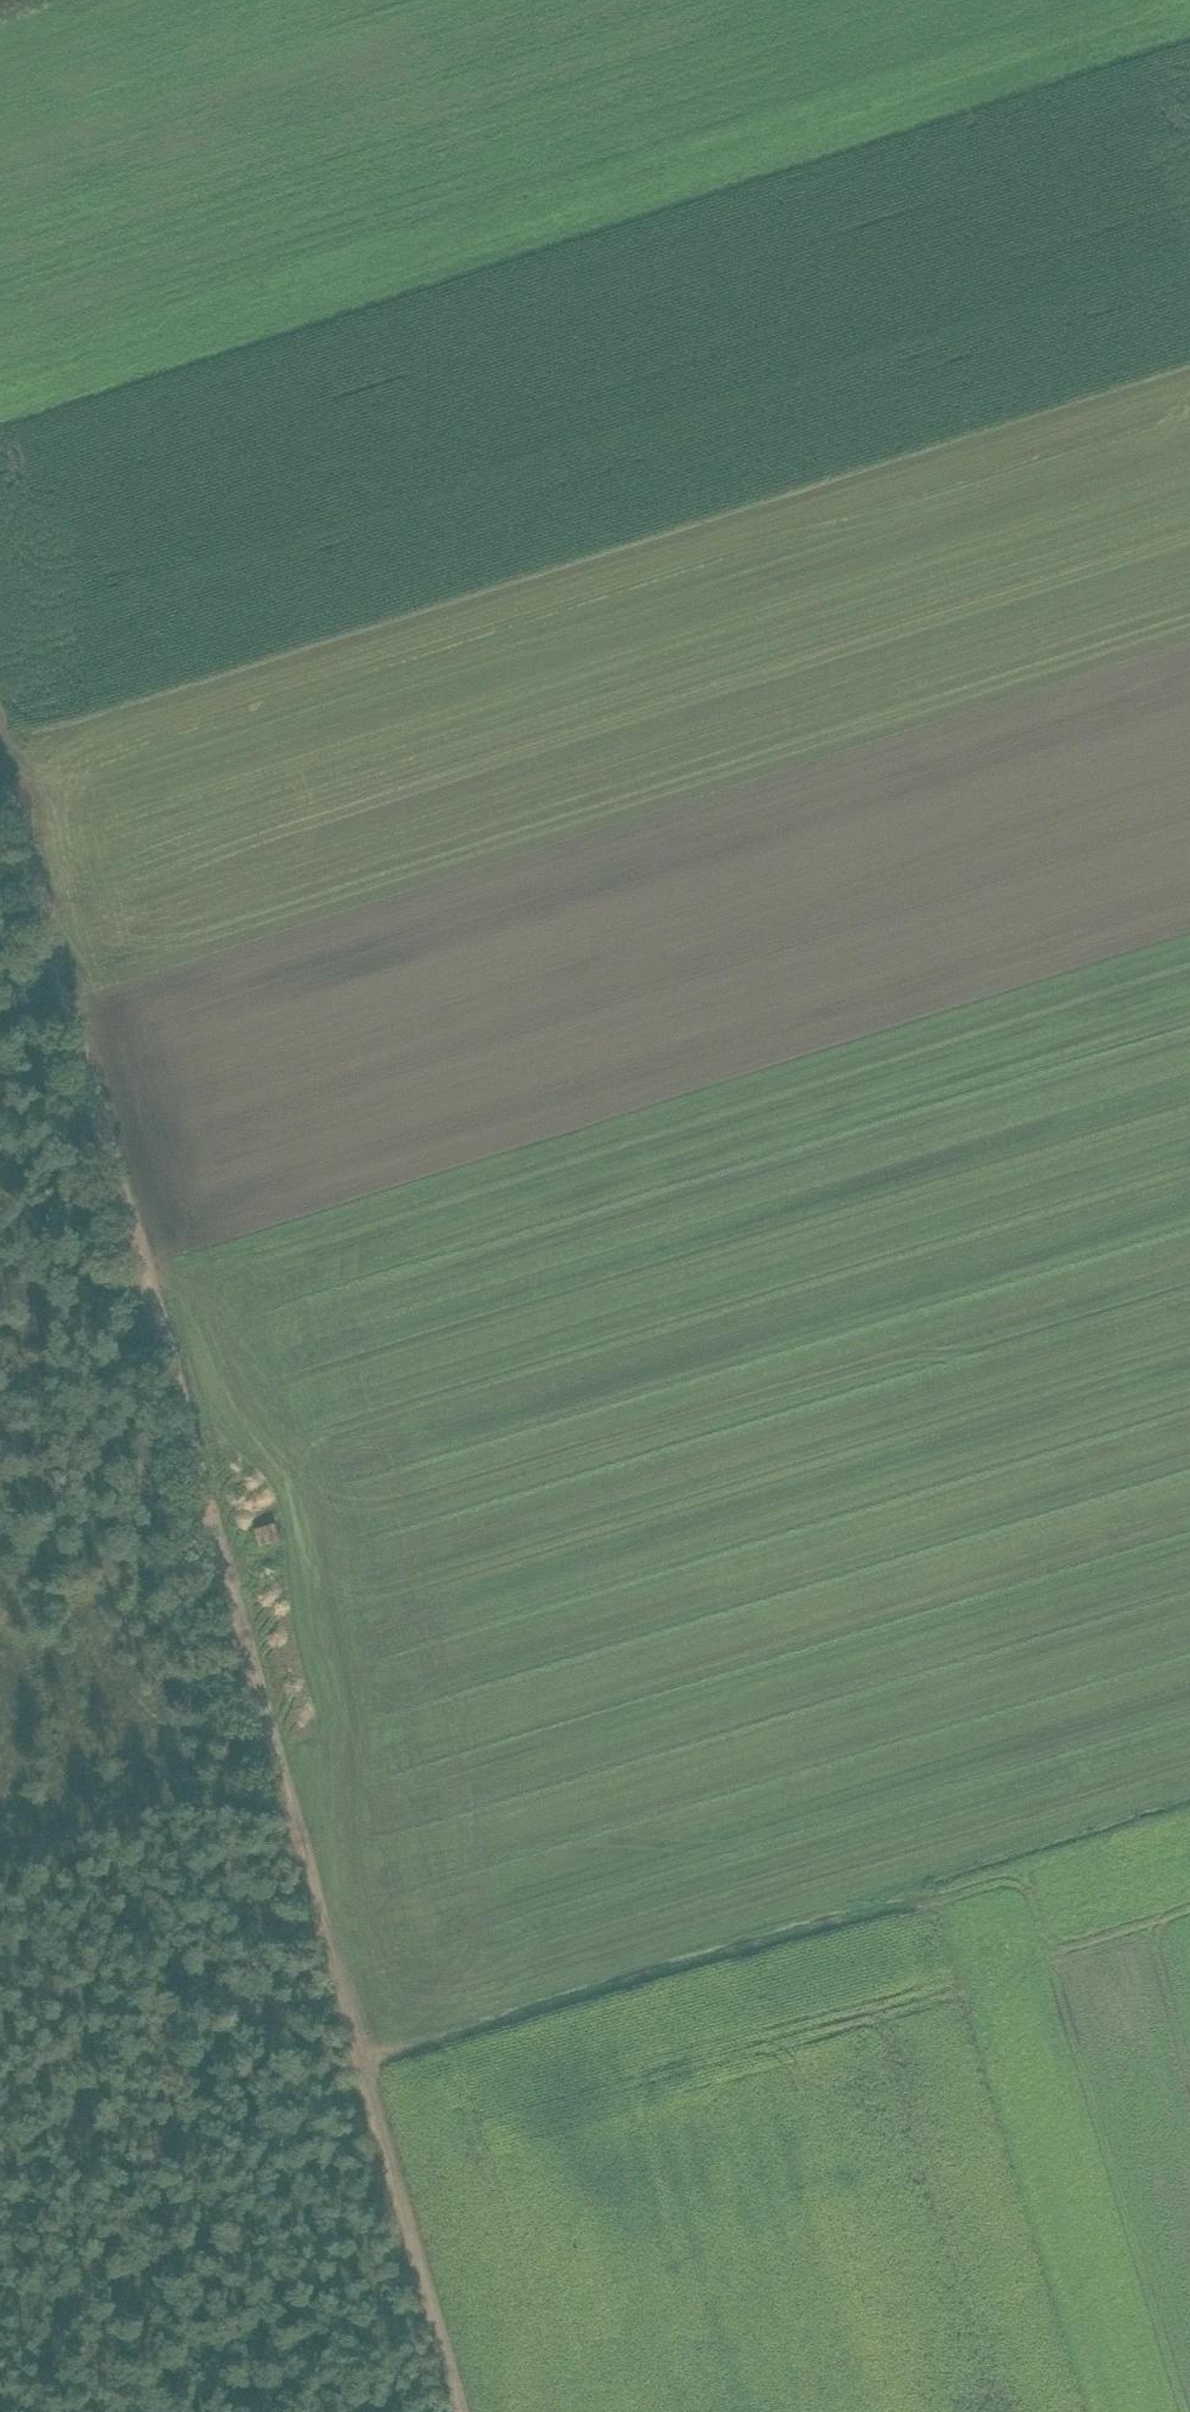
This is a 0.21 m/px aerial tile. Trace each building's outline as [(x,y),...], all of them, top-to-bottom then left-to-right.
[(254,1531),(260,1548),(282,1540),(276,1523),(254,1531)]
